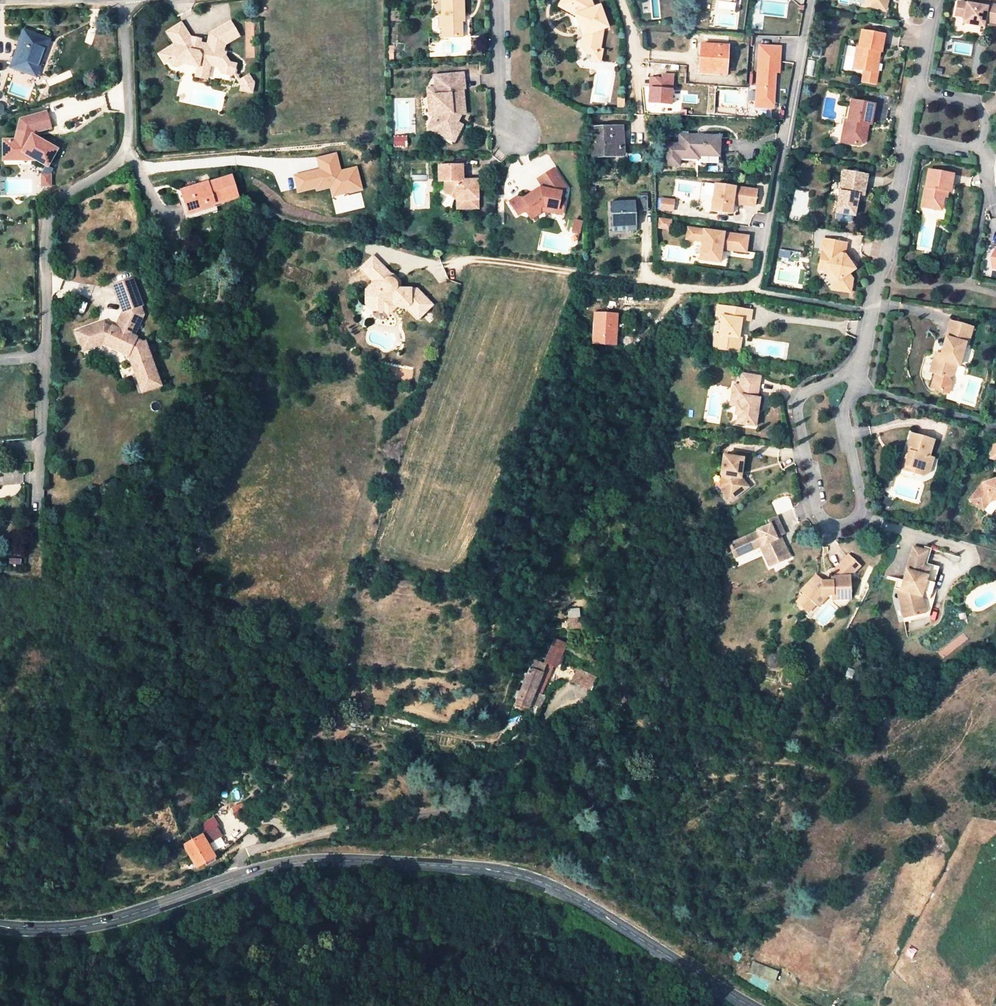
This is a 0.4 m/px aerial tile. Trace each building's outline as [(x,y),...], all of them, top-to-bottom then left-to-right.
[(462,40),(461,27),(461,18),(465,18),(464,0),(442,0),(442,21),(443,31),(443,41),(462,40)] [(570,0),(566,8),(576,14),(584,39),(583,49),(586,54),(594,55),(593,62),(603,64),(605,49),(602,48),(605,29),(608,28),(601,5),(594,7),(593,0),(569,0),(570,0)] [(868,9),(886,13),(888,0),(870,0),(868,9)] [(956,3),(954,17),(960,18),(960,20),(969,22),(968,26),(980,28),(981,23),(995,25),(995,19),(995,6),(984,4),(984,8),(956,3)] [(190,42),(190,38),(178,22),(165,32),(173,43),(176,46),(168,51),(166,53),(166,58),(172,66),(176,66),(184,61),(186,63),(196,65),(206,66),(207,62),(215,63),(220,70),(229,71),(234,68),(235,59),(227,58),(228,56),(224,51),(224,48),(222,48),(223,40),(236,30),(226,16),(207,30),(206,42),(197,40),(197,43),(190,42)] [(885,34),(863,30),(860,47),(858,46),(853,68),(864,69),(862,81),(875,83),(876,72),(869,71),(873,49),(882,51),(885,34)] [(24,71),(26,64),(37,68),(48,40),(24,31),(11,67),(24,71)] [(176,46),(173,43),(166,49),(168,51),(176,46)] [(701,45),(699,72),(724,74),(726,47),(701,45)] [(780,48),(760,46),(755,107),(768,109),(769,100),(773,101),(775,74),(778,74),(780,56),(780,48)] [(882,51),(873,49),(869,71),(876,72),(879,72),(882,51)] [(37,68),(26,64),(24,71),(35,75),(37,68)] [(206,66),(196,65),(195,75),(205,76),(206,66)] [(253,77),(248,70),(240,76),(243,80),(242,85),(251,87),(253,77)] [(432,113),(427,121),(450,137),(458,126),(451,121),(456,115),(463,115),(462,102),(459,102),(458,90),(464,90),(464,74),(434,75),(434,86),(432,86),(432,113)] [(673,107),(674,76),(648,76),(648,106),(673,107)] [(874,103),(851,99),(847,119),(844,118),(842,129),(847,130),(845,142),(860,145),(865,141),(866,134),(864,127),(865,122),(870,123),(874,103)] [(46,112),(21,120),(15,140),(4,140),(4,158),(20,158),(24,152),(46,168),(57,153),(32,136),(33,132),(50,127),(46,112)] [(447,142),(450,137),(427,121),(423,125),(447,142)] [(593,130),(594,155),(621,154),(620,129),(593,130)] [(407,147),(407,135),(393,137),(393,148),(407,147)] [(664,144),(663,165),(678,166),(679,158),(697,159),(697,161),(719,162),(720,156),(717,156),(718,137),(679,135),(679,145),(664,144)] [(568,185),(555,166),(539,176),(545,186),(536,189),(525,196),(518,195),(511,200),(520,212),(527,207),(533,216),(542,210),(543,203),(564,207),(567,195),(562,194),(563,190),(568,185)] [(447,192),(457,202),(465,202),(465,210),(478,210),(478,182),(464,182),(464,167),(440,167),(440,184),(447,185),(447,192)] [(866,174),(843,169),(836,209),(853,213),(856,198),(857,192),(860,193),(862,193),(866,174)] [(926,172),(918,210),(938,214),(941,198),(942,194),(947,195),(951,177),(926,172)] [(201,184),(181,190),(189,214),(209,208),(208,204),(214,202),(214,204),(237,197),(231,176),(207,183),(208,185),(202,187),(201,184)] [(710,211),(729,214),(732,198),(736,199),(735,204),(753,206),(755,190),(713,184),(710,211)] [(673,212),(675,199),(660,197),(658,210),(673,212)] [(637,203),(612,204),(613,229),(638,228),(638,209),(648,209),(647,198),(637,198),(637,203)] [(465,202),(457,202),(457,210),(465,210),(465,202)] [(564,207),(543,203),(542,210),(563,214),(564,207)] [(853,213),(836,209),(834,218),(836,221),(848,223),(851,221),(853,213)] [(657,228),(670,231),(672,220),(659,217),(657,228)] [(703,230),(687,228),(686,239),(702,241),(703,230)] [(747,236),(703,230),(702,241),(699,260),(719,263),(721,249),(745,252),(746,244),(747,236)] [(819,239),(817,251),(821,251),(819,262),(824,263),(823,270),(829,271),(837,281),(836,287),(840,292),(850,294),(852,280),(849,275),(856,271),(848,257),(842,256),(845,244),(819,239)] [(828,290),(840,292),(836,287),(837,281),(829,271),(823,270),(824,263),(819,262),(821,251),(817,251),(814,271),(821,272),(829,284),(828,290)] [(425,312),(433,304),(418,288),(396,287),(396,283),(396,282),(395,281),(395,280),(394,280),(394,279),(393,279),(393,278),(392,278),(391,278),(390,278),(390,272),(374,255),(361,267),(374,281),(374,289),(368,294),(368,301),(374,305),(380,305),(384,302),(395,302),(398,305),(409,306),(414,311),(419,306),(425,312)] [(132,279),(114,285),(122,310),(117,318),(119,319),(116,326),(111,324),(111,325),(104,322),(102,318),(76,327),(82,346),(102,340),(128,351),(140,389),(159,383),(151,359),(144,338),(141,339),(135,336),(135,335),(133,334),(141,316),(137,305),(141,304),(132,279)] [(714,345),(735,349),(737,335),(742,336),(744,326),(747,326),(749,318),(752,319),(754,308),(722,302),(720,315),(723,315),(720,332),(717,331),(714,345)] [(592,343),(615,344),(617,314),(594,313),(592,343)] [(957,358),(962,343),(965,343),(969,326),(948,320),(938,352),(957,358)] [(742,336),(737,335),(735,349),(743,350),(745,337),(742,336)] [(957,358),(938,352),(936,358),(933,359),(929,373),(931,373),(927,388),(944,393),(947,382),(944,377),(949,374),(952,363),(955,364),(957,358)] [(925,371),(929,373),(933,359),(928,358),(925,371)] [(736,422),(754,425),(759,397),(756,397),(760,375),(743,372),(741,384),(733,383),(731,393),(737,394),(735,404),(733,412),(737,413),(736,422)] [(933,440),(911,434),(907,450),(911,451),(909,459),(904,458),(902,466),(913,469),(912,473),(921,475),(929,472),(933,458),(928,456),(933,440)] [(730,453),(726,474),(731,475),(735,454),(730,453)] [(729,487),(736,499),(754,487),(747,477),(744,476),(745,471),(748,472),(750,458),(735,454),(731,475),(729,487)] [(983,483),(972,499),(985,509),(991,501),(995,500),(995,478),(983,483)] [(732,502),(736,499),(729,487),(727,493),(732,502)] [(776,527),(782,524),(786,532),(790,530),(783,513),(772,518),(774,523),(776,527)] [(763,531),(734,544),(740,557),(763,546),(772,565),(793,556),(789,547),(783,550),(777,539),(780,537),(779,535),(782,533),(786,532),(782,524),(776,527),(774,523),(761,528),(763,531)] [(777,539),(783,550),(789,547),(782,533),(779,535),(780,537),(777,539)] [(915,548),(913,555),(927,560),(930,553),(925,551),(915,548)] [(852,554),(835,569),(834,575),(832,575),(832,581),(823,580),(818,574),(803,587),(806,590),(796,599),(805,609),(815,600),(814,599),(821,592),(833,593),(832,596),(850,598),(851,587),(852,587),(854,574),(862,566),(852,554)] [(913,555),(906,576),(910,578),(909,582),(904,581),(900,591),(907,593),(904,606),(904,607),(908,622),(927,618),(922,599),(932,569),(925,567),(927,560),(913,555)] [(894,589),(900,591),(904,581),(898,579),(894,589)] [(821,592),(814,599),(815,600),(819,605),(820,606),(827,600),(821,592)] [(819,605),(815,600),(805,609),(809,613),(819,605)] [(545,662),(556,667),(566,643),(554,639),(551,647),(547,645),(541,659),(545,661),(545,662)] [(528,703),(533,691),(545,664),(533,659),(516,702),(515,705),(525,709),(526,707),(527,707),(528,703)] [(596,677),(578,669),(572,681),(573,681),(591,689),(596,677)] [(533,691),(528,703),(537,707),(542,695),(533,691)] [(233,809),(236,819),(245,816),(242,806),(233,809)] [(218,826),(202,835),(207,845),(223,836),(218,826)] [(196,867),(214,857),(207,845),(202,835),(184,845),(196,867)] [(944,845),(940,838),(928,844),(933,852),(944,845)] [(753,963),(749,976),(753,978),(756,972),(760,974),(763,967),(753,963)]
